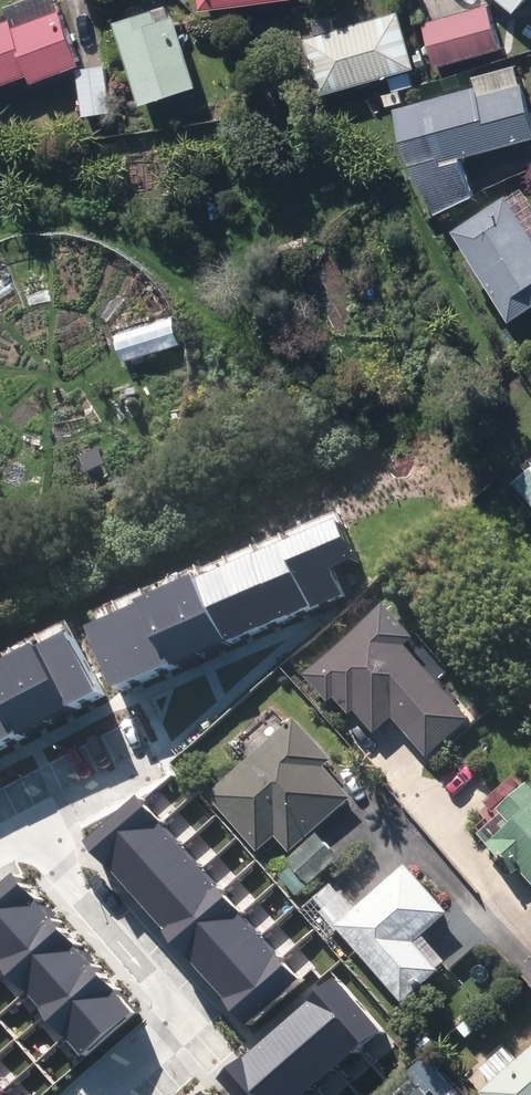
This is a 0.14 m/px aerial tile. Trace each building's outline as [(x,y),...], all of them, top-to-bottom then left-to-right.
[(200,15),(292,2),(292,0),(198,0),(200,15)] [(513,17),(527,0),(494,0),(513,17)] [(423,28),(435,71),(499,52),(487,10),(423,28)] [(28,79),(31,88),(79,69),(58,14),(12,32),(9,24),(0,27),(0,90),(28,79)] [(114,28),(140,108),(195,91),(172,21),(155,27),(152,16),(114,28)] [(305,44),(321,99),(414,72),(397,17),(305,44)] [(504,50),(507,61),(517,58),(514,47),(504,50)] [(78,73),(83,121),(111,117),(105,69),(78,73)] [(435,217),(471,202),(460,161),(530,142),(530,132),(514,71),(473,81),(476,91),(395,113),(397,129),(400,145),(404,160),(410,175),(417,189),(425,203),(435,217)] [(384,100),(387,109),(401,105),(398,96),(384,100)] [(508,324),(530,310),(530,240),(505,199),(450,234),(508,324)] [(179,346),(170,319),(115,336),(123,363),(179,346)] [(530,465),(513,481),(530,502),(530,466),(530,465)] [(309,524),(329,569),(353,558),(333,513),(309,524)] [(329,569),(309,524),(279,537),(309,605),(339,591),(329,569)] [(282,617),(309,605),(279,537),(252,549),(282,617)] [(282,617),(252,549),(224,562),(255,629),(282,617)] [(228,641),(255,629),(224,562),(198,573),(228,641)] [(228,641),(198,573),(170,586),(200,653),(228,641)] [(173,665),(200,653),(170,586),(143,598),(173,665)] [(173,665),(143,598),(115,611),(145,678),(173,665)] [(114,692),(145,678),(115,611),(84,624),(114,692)] [(390,717),(426,758),(468,721),(403,647),(407,644),(379,612),(303,677),(325,702),(331,696),(347,714),(351,710),(372,734),(390,717)] [(68,627),(39,643),(74,709),(104,693),(68,627)] [(48,723),(74,709),(39,643),(13,657),(48,723)] [(48,723),(13,657),(0,664),(0,698),(21,737),(48,723)] [(21,737),(0,698),(0,749),(21,737)] [(274,837),(289,853),(350,799),(322,768),(330,761),(292,720),(207,797),(257,853),(274,837)] [(530,885),(530,790),(527,785),(499,810),(503,815),(480,835),(488,845),(487,846),(512,874),(517,869),(530,885)] [(107,870),(164,822),(143,798),(87,846),(107,870)] [(127,893),(183,845),(164,822),(107,870),(127,893)] [(287,863),(309,886),(338,860),(317,836),(287,863)] [(146,915),(202,868),(183,845),(127,893),(146,915)] [(362,958),(403,1004),(438,973),(436,970),(443,964),(420,938),(447,914),(404,867),(353,912),(331,887),(304,911),(353,966),(362,958)] [(166,938),(222,890),(202,868),(146,915),(166,938)] [(12,872),(0,883),(0,933),(38,900),(12,872)] [(185,960),(241,912),(222,890),(166,938),(185,960)] [(0,933),(0,964),(5,970),(60,923),(38,900),(0,933)] [(204,982),(260,934),(241,912),(185,960),(204,982)] [(79,945),(60,923),(5,970),(24,991),(79,945)] [(223,1005),(279,957),(260,934),(204,982),(223,1005)] [(79,945),(24,991),(44,1015),(99,968),(79,945)] [(223,1005),(242,1027),(299,979),(279,957),(223,1005)] [(118,990),(99,968),(44,1015),(63,1037),(118,990)] [(386,1031),(339,977),(313,998),(360,1053),(386,1031)] [(118,990),(63,1037),(83,1059),(137,1013),(118,990)] [(337,1073),(360,1053),(313,998),(290,1018),(337,1073)] [(337,1073),(290,1018),(268,1037),(315,1092),(337,1073)] [(278,1094),(311,1094),(315,1092),(268,1037),(245,1057),(278,1094)] [(480,1094),(530,1094),(530,1048),(480,1094)] [(221,1077),(236,1094),(278,1094),(245,1057),(221,1077)] [(417,1087),(407,1094),(424,1094),(417,1087)]
